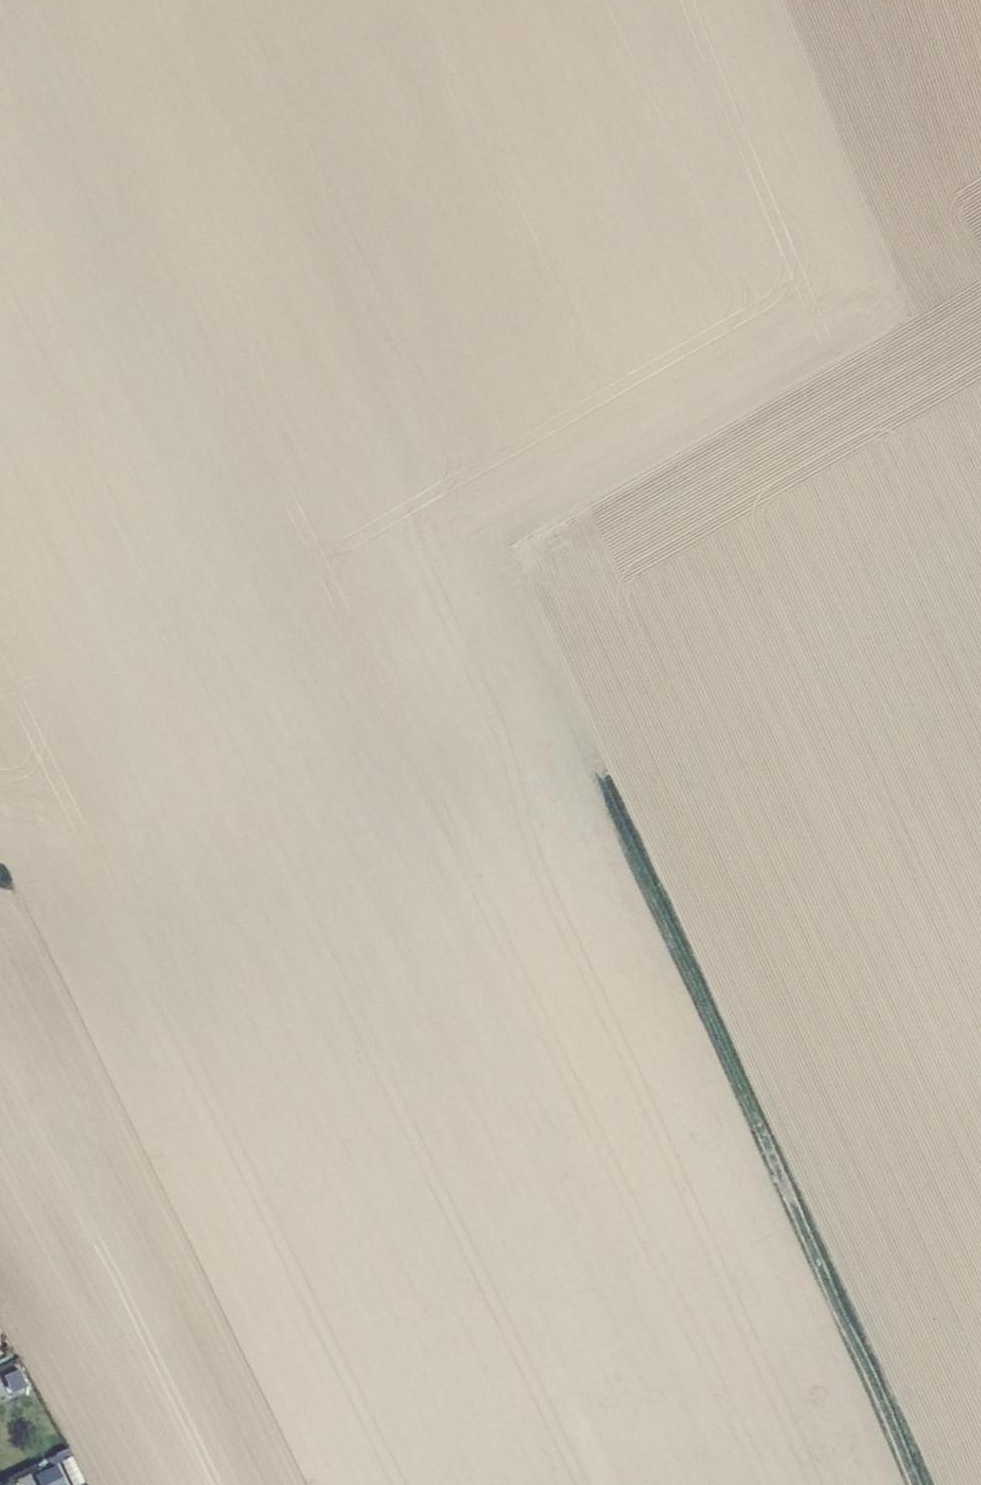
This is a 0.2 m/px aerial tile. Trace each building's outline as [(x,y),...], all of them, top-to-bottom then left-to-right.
[(21,1369),(2,1378),(10,1397),(29,1388),(21,1369)] [(37,1476),(42,1484),(67,1484),(57,1465),(37,1476)]
